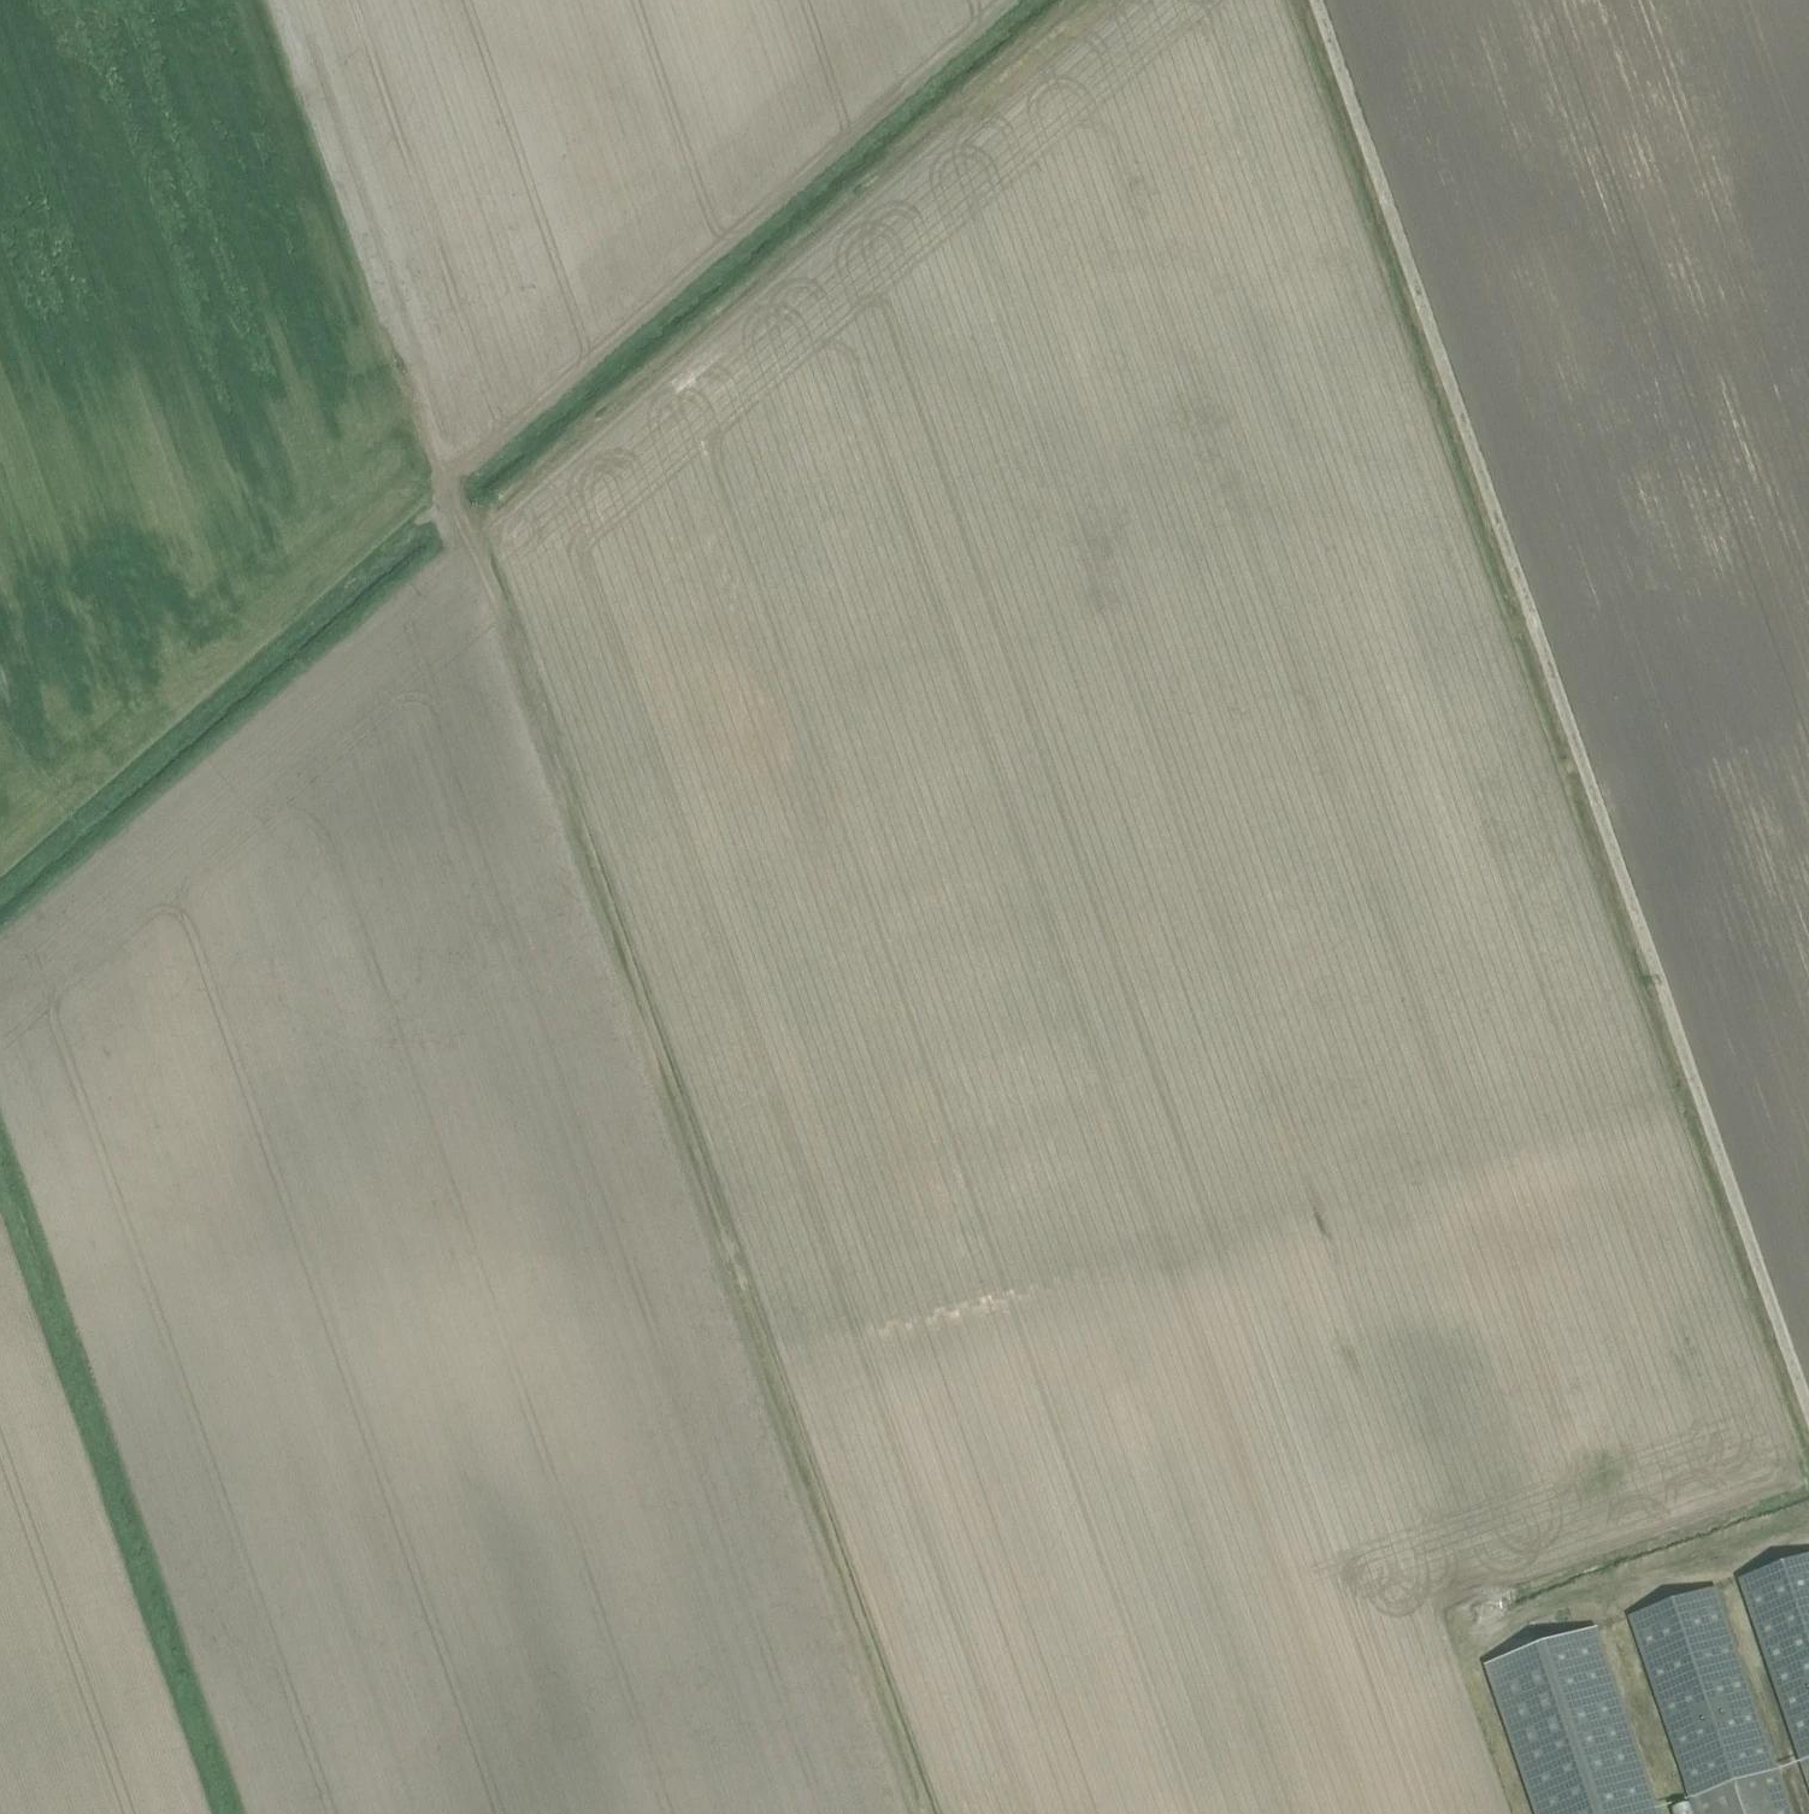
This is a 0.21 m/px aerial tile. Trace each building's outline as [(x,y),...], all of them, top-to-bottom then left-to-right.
[(1808,1789),(1808,1558),(1739,1582),(1801,1765),(1808,1789)] [(1718,1589),(1629,1619),(1695,1813),(1794,1813),(1718,1589)] [(1597,1630),(1487,1667),(1536,1813),(1658,1813),(1597,1630)]
